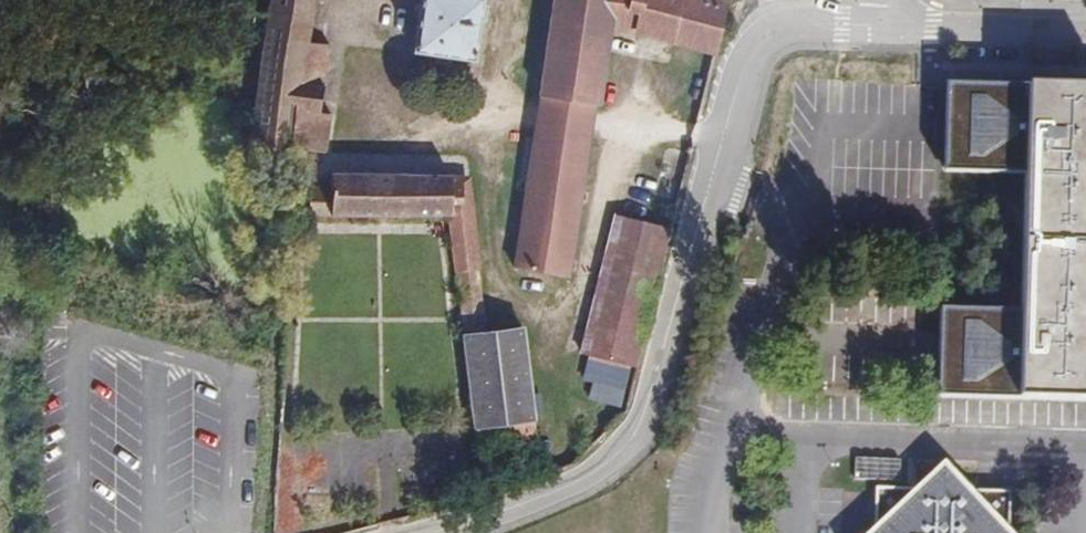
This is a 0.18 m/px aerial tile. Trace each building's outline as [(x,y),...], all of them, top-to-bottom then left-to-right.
[(264,47),(249,151),(289,157),(293,157),(301,158),(302,151),(292,149),(298,110),(321,113),(325,84),(323,84),(329,45),(308,42),(313,0),(271,0),(264,47)] [(413,51),(474,61),(483,0),(421,0),(413,51)] [(728,0),(553,0),(539,96),(593,105),(599,105),(611,25),(715,54),(728,0)] [(938,76),(934,183),(1005,185),(1001,309),(931,307),(927,416),(1085,421),(1085,81),(938,76)] [(593,105),(539,96),(533,133),(587,142),(593,105)] [(292,149),(302,151),(325,154),(331,115),(321,113),(298,110),(292,149)] [(587,142),(533,133),(513,269),(567,278),(568,278),(582,185),(581,184),(587,142)] [(88,149),(67,166),(78,180),(100,163),(88,149)] [(405,215),(449,215),(451,215),(450,204),(461,204),(461,176),(450,176),(330,175),(330,188),(308,188),(308,216),(405,217),(405,215)] [(449,215),(452,237),(474,235),(466,176),(461,176),(461,204),(450,204),(451,215),(449,215)] [(594,297),(651,311),(670,231),(614,218),(594,297)] [(462,316),(483,313),(474,235),(452,237),(462,316)] [(581,353),(637,367),(651,311),(594,297),(581,353)] [(464,336),(485,333),(483,313),(462,316),(464,336)] [(523,329),(485,333),(464,336),(479,450),(537,441),(523,329)] [(1009,532),(1010,492),(971,491),(943,462),(914,489),(875,488),(874,527),(867,532),(1010,532),(1009,532)]
